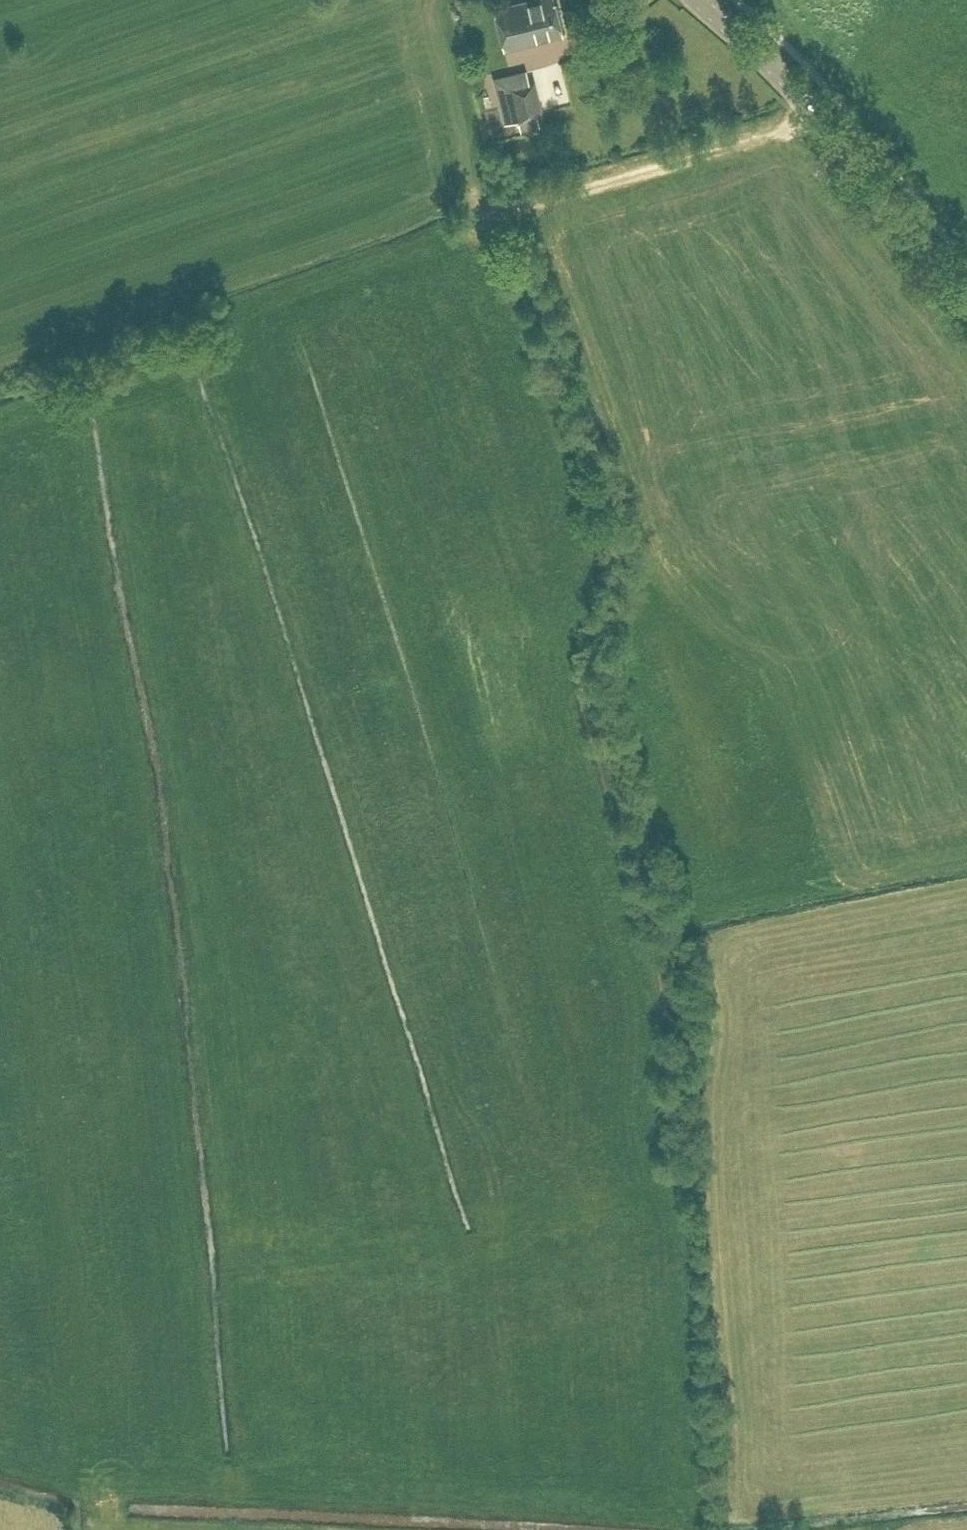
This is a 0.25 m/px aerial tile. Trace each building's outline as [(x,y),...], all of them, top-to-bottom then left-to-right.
[(493,7),(503,48),(562,33),(554,0),(521,0),(493,7)] [(538,113),(530,82),(505,88),(499,90),(502,102),(506,121),(518,118),(520,128),(538,124),(536,114),(538,113)]
